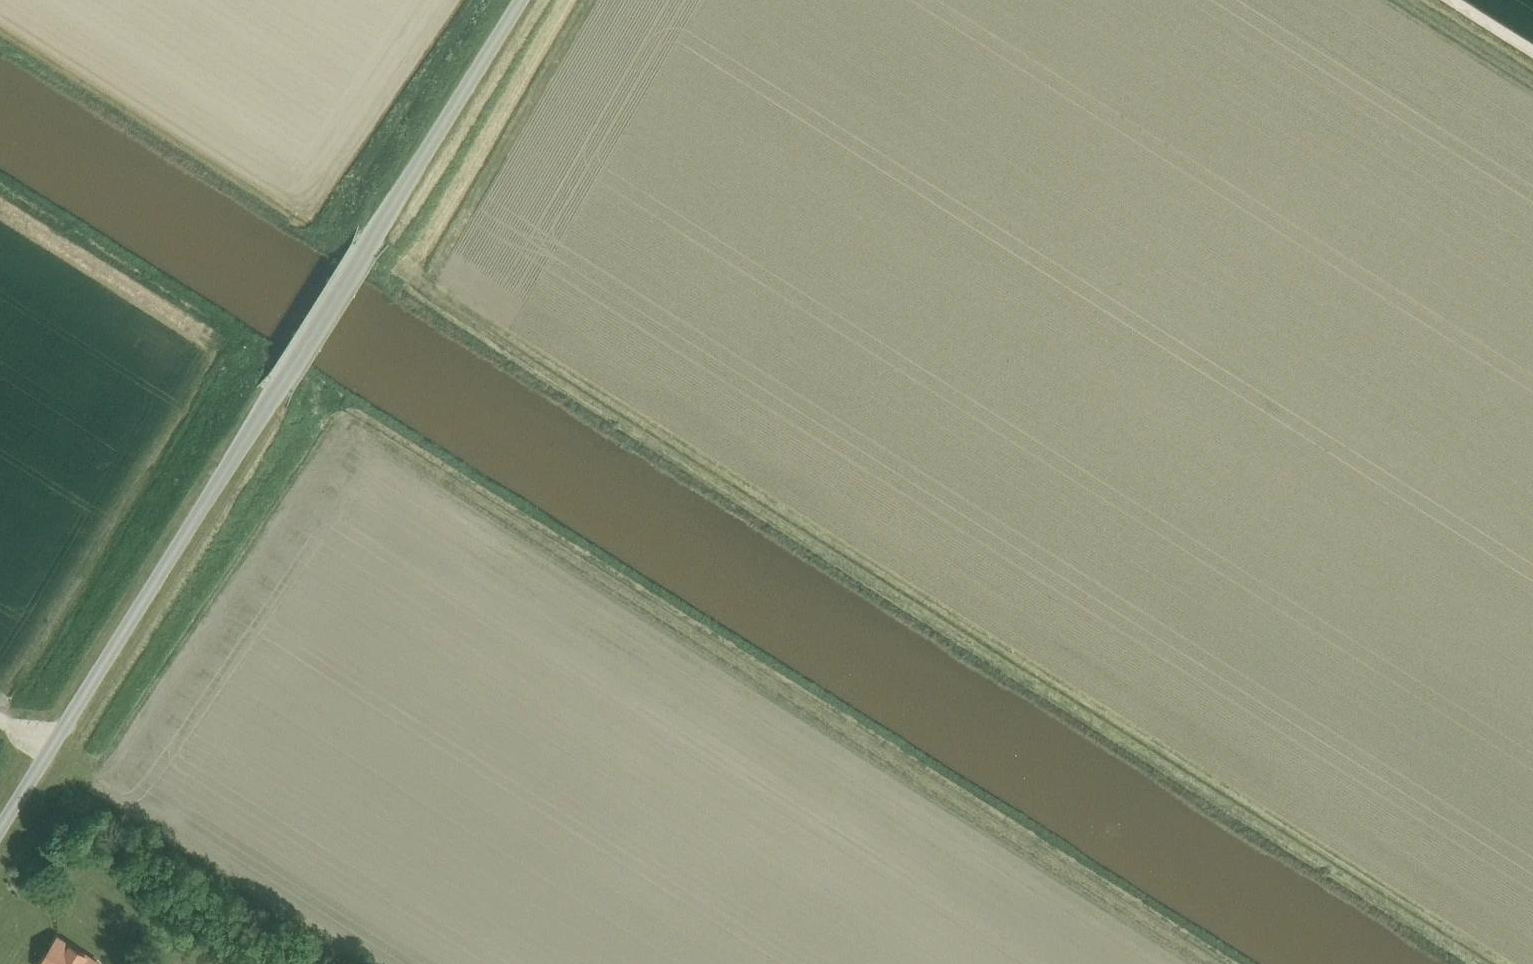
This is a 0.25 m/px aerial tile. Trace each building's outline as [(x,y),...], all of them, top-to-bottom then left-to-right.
[(99,960),(57,936),(40,963),(97,963),(99,960)]
